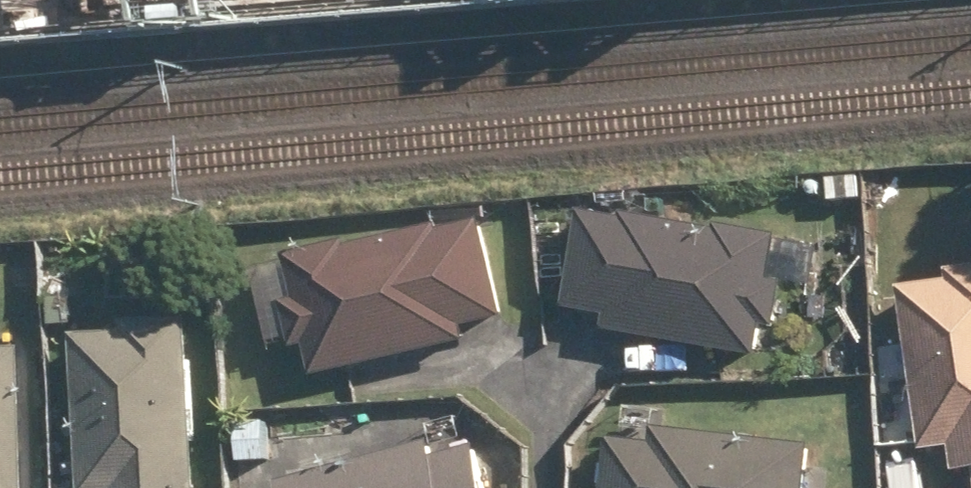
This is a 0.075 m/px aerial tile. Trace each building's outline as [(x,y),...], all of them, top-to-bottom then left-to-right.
[(836,203),(872,203),(873,181),(836,181),(836,203)] [(618,334),(771,360),(775,330),(792,332),(800,286),(787,283),(793,238),(733,228),(732,231),(639,216),(638,220),(594,212),(578,311),(621,317),(618,334)] [(318,346),(326,379),(481,345),(478,331),(520,322),(498,224),(453,233),(452,229),(363,250),(362,244),(300,257),(310,302),(297,305),(308,349),(318,346)] [(13,251),(15,291),(46,290),(45,250),(13,251)] [(965,274),(966,283),(911,291),(934,453),(965,449),(968,477),(970,477),(970,274),(965,274)] [(204,322),(137,325),(138,334),(88,336),(94,487),(210,487),(204,322)] [(34,351),(0,351),(0,487),(38,487),(34,351)] [(245,422),(245,462),(275,461),(273,421),(245,422)] [(827,448),(668,429),(666,447),(624,442),(617,487),(822,487),(827,448)] [(491,449),(448,460),(445,445),(291,484),(292,487),(502,487),(491,449)]
